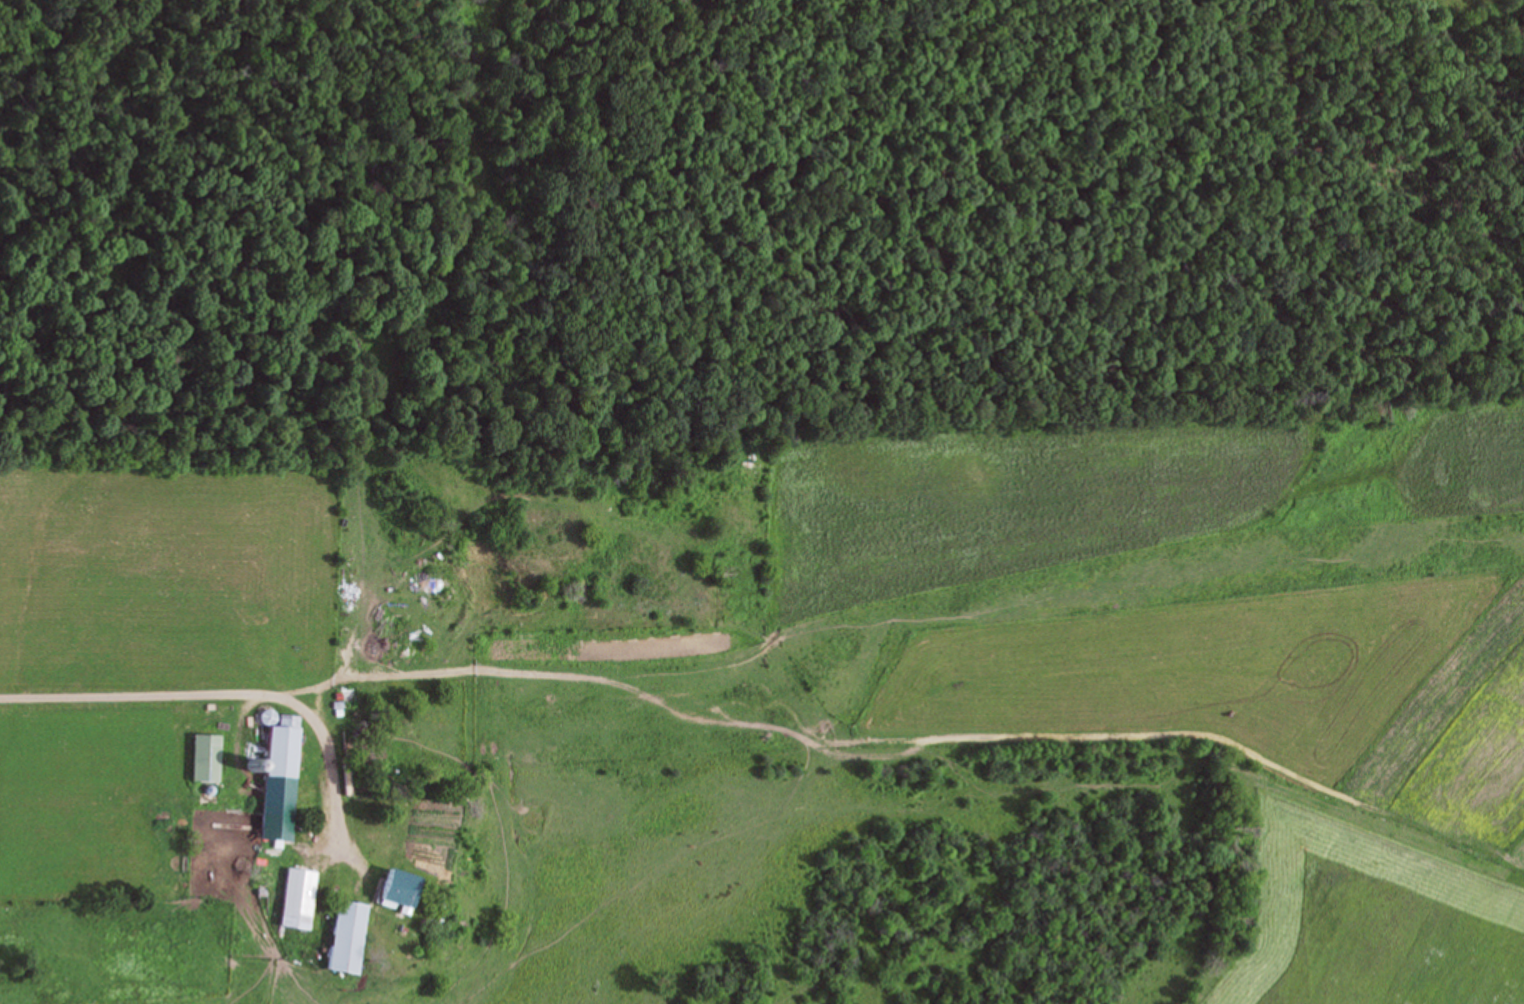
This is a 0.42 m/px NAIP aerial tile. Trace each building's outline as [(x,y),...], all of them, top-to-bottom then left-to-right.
[(299,726),(264,725),(260,838),(294,840),(299,726)] [(374,901),(403,912),(412,888),(382,878),(374,901)] [(322,968),(355,974),(366,905),(333,899),(322,968)]
